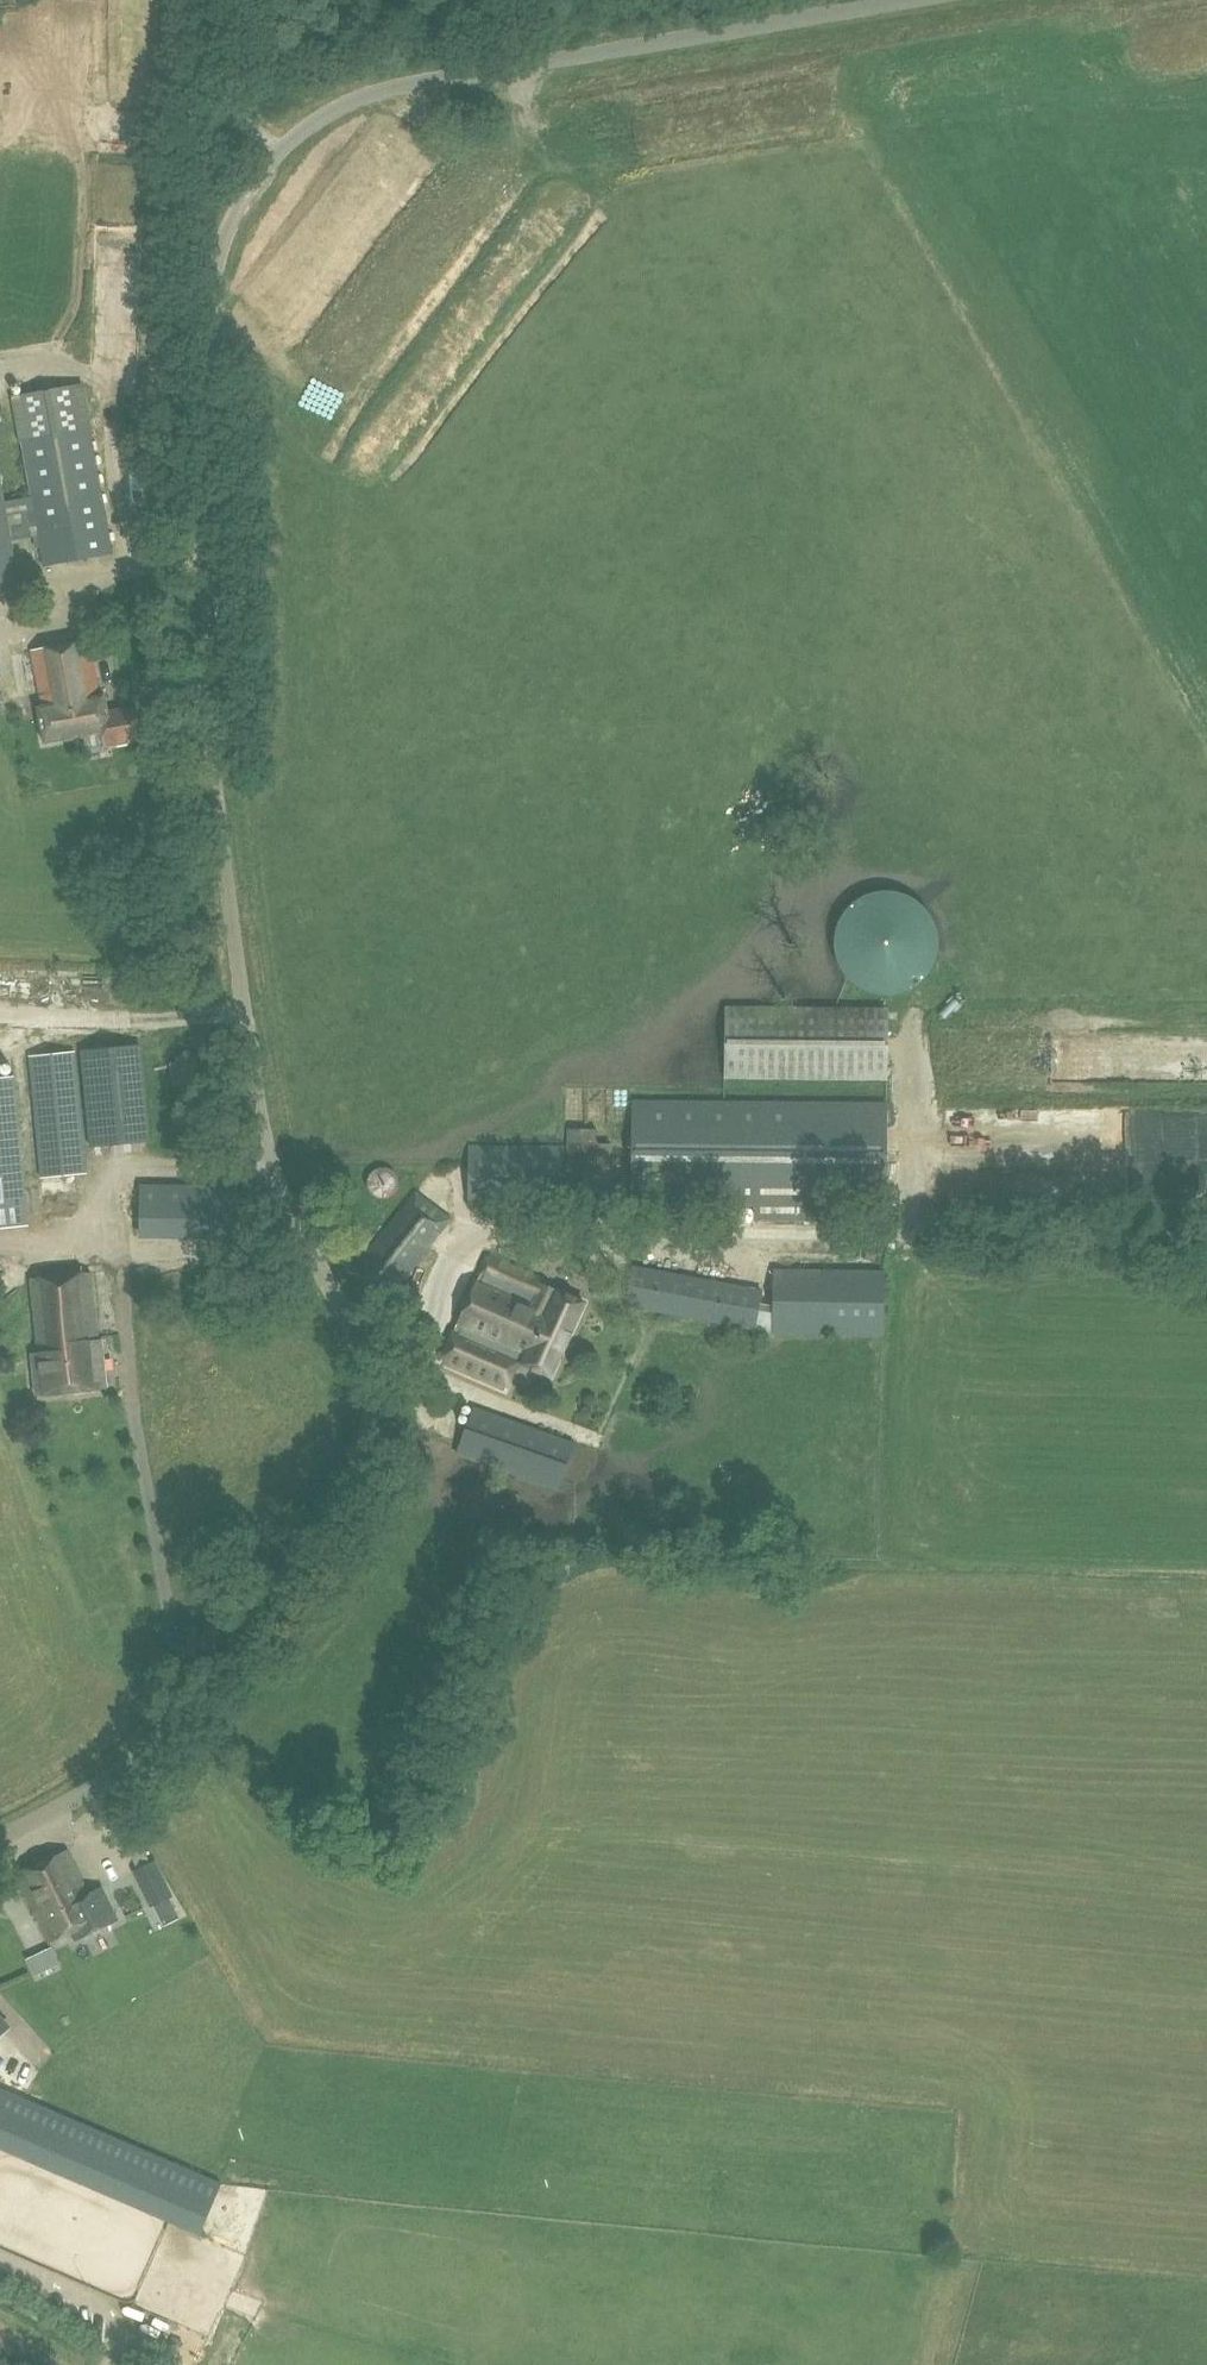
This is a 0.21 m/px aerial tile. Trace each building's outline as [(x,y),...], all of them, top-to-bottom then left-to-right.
[(46,565),(111,553),(89,429),(92,429),(84,384),(13,397),(21,441),(24,441),(46,565)] [(17,592),(0,500),(0,595),(17,592)] [(106,745),(142,738),(136,708),(110,713),(107,694),(102,695),(92,639),(34,649),(44,705),(39,706),(45,742),(104,732),(106,745)] [(886,1009),(727,1007),(726,1078),(885,1079),(886,1009)] [(92,1146),(151,1140),(141,1046),(82,1052),(92,1146)] [(42,1177),(86,1173),(74,1052),(30,1056),(42,1177)] [(25,1204),(12,1076),(0,1078),(0,1228),(27,1225),(25,1204)] [(884,1207),(885,1103),(633,1101),(632,1205),(884,1207)] [(1202,1127),(1178,1126),(1177,1149),(1201,1150),(1202,1127)] [(562,1205),(563,1147),(470,1146),(469,1203),(562,1205)] [(379,1193),(400,1192),(399,1169),(378,1170),(379,1193)] [(388,1300),(451,1220),(415,1192),(352,1272),(388,1300)] [(149,1204),(135,1204),(134,1228),(148,1228),(149,1204)] [(534,1278),(489,1258),(441,1364),(505,1393),(518,1364),(551,1379),(584,1305),(533,1282),(534,1278)] [(753,1328),(760,1289),(632,1265),(625,1304),(753,1328)] [(883,1335),(884,1272),(775,1270),(774,1333),(883,1335)] [(37,1394),(107,1386),(102,1338),(98,1338),(91,1271),(30,1277),(38,1352),(32,1352),(37,1394)] [(558,1488),(574,1442),(475,1407),(459,1452),(558,1488)] [(50,1943),(71,1933),(75,1941),(120,1920),(103,1886),(88,1893),(67,1851),(17,1875),(50,1943)] [(156,1861),(135,1871),(152,1906),(173,1895),(156,1861)] [(144,1959),(192,1936),(179,1908),(131,1931),(144,1959)] [(202,2227),(221,2183),(0,2088),(0,2140),(202,2227)] [(29,2257),(0,2245),(0,2264),(23,2273),(29,2257)]
